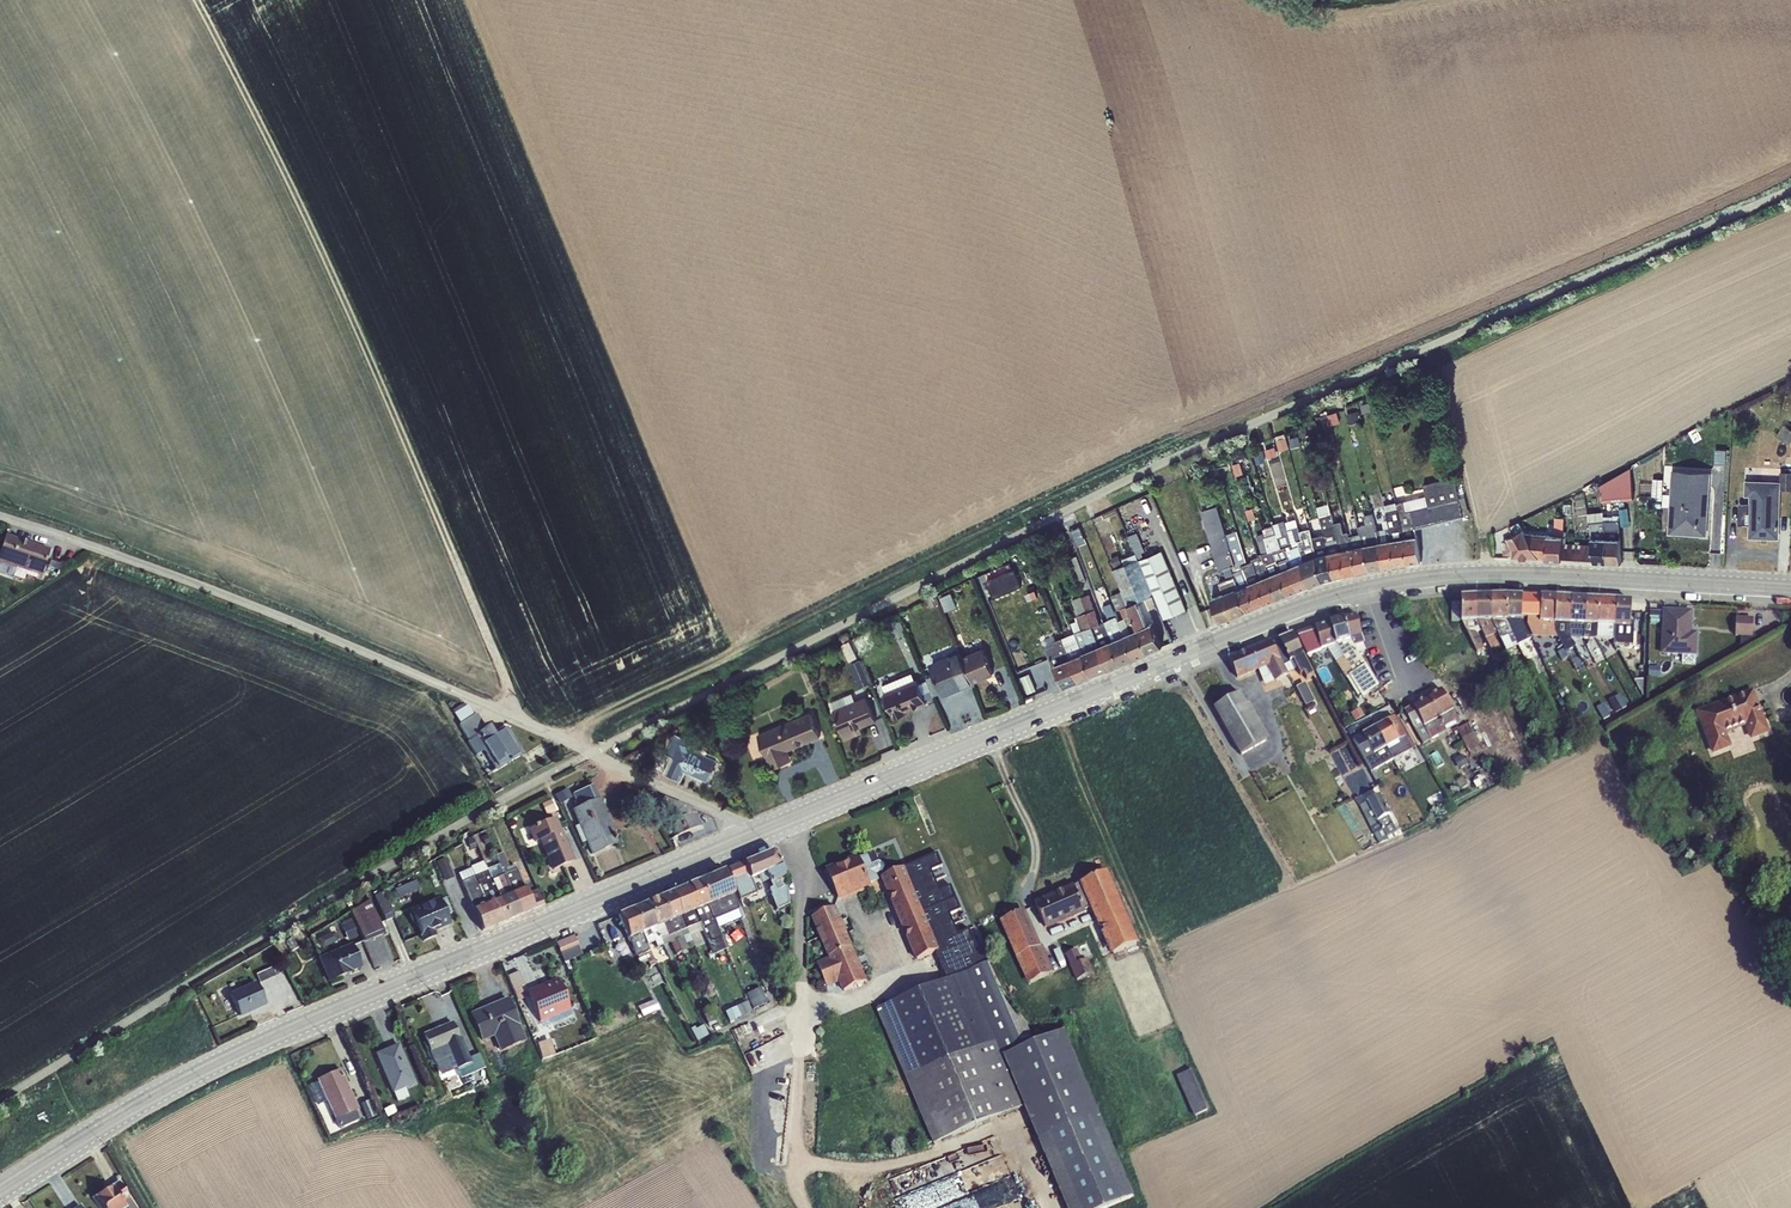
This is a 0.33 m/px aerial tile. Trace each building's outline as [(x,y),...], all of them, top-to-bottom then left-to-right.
[(1418,393),(1408,397),(1412,408),(1422,404),(1418,393)] [(1380,395),(1372,397),(1374,408),(1382,406),(1380,395)] [(1385,407),(1376,410),(1379,423),(1388,421),(1385,407)] [(1359,410),(1347,414),(1350,424),(1362,421),(1359,410)] [(1316,420),(1308,424),(1310,431),(1319,426),(1316,420)] [(1777,436),(1790,445),(1790,444),(1790,429),(1784,425),(1777,436)] [(1307,427),(1299,429),(1300,436),(1308,434),(1307,427)] [(1695,428),(1688,432),(1694,442),(1701,438),(1695,428)] [(1275,446),(1265,449),(1267,456),(1277,453),(1275,446)] [(1631,466),(1600,483),(1602,502),(1634,499),(1631,466)] [(1670,508),(1668,533),(1707,536),(1710,472),(1672,470),(1670,496),(1670,508)] [(1780,482),(1780,490),(1790,490),(1790,472),(1781,472),(1780,482)] [(1404,538),(1417,536),(1415,527),(1470,514),(1465,494),(1459,495),(1454,477),(1424,484),(1428,506),(1406,512),(1403,502),(1396,503),(1398,509),(1402,527),(1404,538)] [(1653,478),(1652,496),(1662,497),(1662,479),(1653,478)] [(1749,537),(1779,538),(1780,490),(1780,482),(1746,481),(1745,495),(1750,496),(1750,503),(1739,503),(1739,525),(1750,525),(1749,537)] [(1670,508),(1670,496),(1662,496),(1662,508),(1670,508)] [(1328,552),(1340,550),(1329,505),(1329,503),(1317,507),(1326,541),(1328,552)] [(1352,547),(1349,535),(1345,522),(1341,524),(1338,509),(1337,509),(1336,504),(1329,505),(1340,550),(1352,547)] [(1236,565),(1226,533),(1217,506),(1201,511),(1220,571),(1223,570),(1227,579),(1219,582),(1224,593),(1238,587),(1239,587),(1232,566),(1236,565)] [(1592,538),(1606,538),(1604,517),(1603,508),(1598,509),(1599,521),(1589,522),(1592,538)] [(1402,527),(1398,509),(1386,512),(1388,520),(1390,528),(1392,540),(1404,538),(1402,527)] [(1362,526),(1375,523),(1372,513),(1360,516),(1362,526)] [(1555,535),(1563,536),(1564,517),(1556,517),(1555,535)] [(1604,517),(1606,538),(1608,538),(1620,539),(1619,517),(1604,517)] [(1291,544),(1287,530),(1284,520),(1273,523),(1276,533),(1281,548),(1274,551),(1280,570),(1290,566),(1299,562),(1291,544)] [(1388,520),(1375,523),(1377,530),(1390,528),(1388,520)] [(1513,535),(1522,529),(1519,522),(1509,527),(1513,535)] [(1359,525),(1361,533),(1377,530),(1375,523),(1362,526),(1359,525)] [(1314,543),(1312,530),(1311,524),(1302,527),(1306,543),(1304,544),(1309,558),(1317,555),(1314,543)] [(1309,558),(1304,544),(1299,526),(1287,530),(1291,544),(1299,562),(1302,561),(1309,558)] [(1080,527),(1072,530),(1075,536),(1082,533),(1080,527)] [(1314,543),(1317,555),(1328,552),(1326,541),(1321,542),(1320,534),(1322,533),(1320,528),(1312,530),(1314,543)] [(1377,530),(1379,542),(1392,540),(1390,528),(1377,530)] [(1546,558),(1547,535),(1525,533),(1522,529),(1513,535),(1508,537),(1507,538),(1512,548),(1512,555),(1512,557),(1538,558),(1546,558)] [(1249,583),(1243,565),(1242,563),(1247,561),(1237,530),(1226,533),(1236,565),(1232,566),(1239,587),(1249,583)] [(1379,542),(1377,530),(1361,533),(1364,545),(1365,545),(1379,542)] [(1280,570),(1274,551),(1274,549),(1268,551),(1264,537),(1263,533),(1257,535),(1262,553),(1265,560),(1254,564),(1260,578),(1269,574),(1280,570)] [(1281,548),(1276,533),(1264,537),(1268,551),(1274,549),(1281,548)] [(1364,545),(1361,533),(1349,535),(1352,547),(1364,545)] [(1563,542),(1563,536),(1555,535),(1547,535),(1546,558),(1562,560),(1562,558),(1563,542)] [(0,550),(0,562),(37,575),(41,577),(49,551),(5,536),(0,550)] [(1417,536),(1404,538),(1408,563),(1421,561),(1417,536)] [(1512,548),(1507,538),(1508,537),(1507,537),(1502,540),(1504,555),(1512,555),(1512,548)] [(1408,563),(1404,538),(1392,540),(1396,565),(1408,563)] [(1606,538),(1592,538),(1593,544),(1595,560),(1595,561),(1607,562),(1608,538),(1606,538)] [(1620,539),(1608,538),(1607,562),(1622,563),(1620,539)] [(1396,565),(1392,540),(1379,542),(1383,567),(1396,565)] [(1383,567),(1379,542),(1365,545),(1370,569),(1383,567)] [(1593,544),(1563,542),(1562,558),(1595,560),(1593,544)] [(1370,569),(1365,545),(1364,545),(1352,547),(1358,572),(1370,569)] [(1358,572),(1352,547),(1340,550),(1345,575),(1358,572)] [(1060,549),(1050,552),(1053,561),(1063,557),(1060,549)] [(1345,575),(1340,550),(1328,552),(1334,577),(1345,575)] [(1139,560),(1154,595),(1164,619),(1186,608),(1161,551),(1139,560)] [(1334,577),(1328,552),(1317,555),(1323,580),(1334,577)] [(1119,554),(1111,558),(1115,567),(1123,564),(1119,554)] [(1138,629),(1148,625),(1138,601),(1154,595),(1139,560),(1136,554),(1122,559),(1125,564),(1113,569),(1122,591),(1128,605),(1138,629)] [(1323,580),(1317,555),(1309,558),(1302,561),(1311,584),(1323,580)] [(1076,556),(1070,558),(1080,586),(1087,583),(1076,556)] [(1260,578),(1254,564),(1253,561),(1243,565),(1249,583),(1260,578)] [(1311,584),(1302,561),(1299,562),(1290,566),(1300,589),(1311,584)] [(36,579),(37,575),(0,562),(0,572),(23,580),(25,575),(36,579)] [(1300,589),(1290,566),(1280,570),(1289,593),(1300,589)] [(1016,568),(989,581),(996,597),(1024,584),(1016,568)] [(1289,593),(1280,570),(1269,574),(1278,598),(1289,593)] [(1278,598),(1269,574),(1260,578),(1249,583),(1258,606),(1278,598)] [(1258,606),(1249,583),(1239,587),(1238,587),(1247,610),(1258,606)] [(1247,610),(1238,587),(1224,593),(1211,598),(1221,620),(1247,610)] [(1128,605),(1122,591),(1111,595),(1117,610),(1120,609),(1124,618),(1119,620),(1125,634),(1138,629),(1128,605)] [(938,595),(937,596),(940,602),(942,606),(953,601),(950,593),(939,598),(938,595)] [(1112,640),(1104,621),(1100,622),(1089,593),(1082,596),(1099,645),(1112,640)] [(937,596),(927,600),(930,607),(940,603),(940,602),(937,596)] [(1099,645),(1082,596),(1072,599),(1078,616),(1090,649),(1099,645)] [(1492,620),(1492,596),(1476,597),(1476,621),(1491,620),(1492,620)] [(1507,620),(1507,596),(1492,596),(1492,620),(1507,620)] [(1522,604),(1522,596),(1507,596),(1507,620),(1522,621),(1522,604)] [(1537,597),(1522,596),(1522,604),(1537,605),(1537,597)] [(1555,623),(1556,597),(1541,596),(1540,616),(1540,623),(1555,623)] [(1476,621),(1476,597),(1461,597),(1461,603),(1461,622),(1476,621)] [(1570,624),(1571,598),(1556,597),(1555,623),(1570,624)] [(1585,625),(1586,599),(1571,598),(1570,624),(1585,625)] [(1597,625),(1598,600),(1586,599),(1585,625),(1597,625)] [(1615,626),(1616,600),(1598,600),(1597,625),(1605,626),(1610,626),(1615,626)] [(1631,601),(1616,600),(1615,626),(1630,627),(1630,621),(1631,601)] [(1112,640),(1125,634),(1119,620),(1111,602),(1103,605),(1107,616),(1103,618),(1104,621),(1112,640)] [(1451,622),(1461,622),(1461,603),(1451,603),(1451,622)] [(1662,617),(1661,654),(1682,654),(1682,663),(1695,664),(1698,632),(1691,632),(1692,609),(1663,608),(1663,610),(1650,609),(1650,616),(1662,617)] [(1356,615),(1344,618),(1349,638),(1362,634),(1356,615)] [(1090,649),(1078,616),(1075,617),(1077,620),(1072,622),(1075,632),(1083,652),(1090,649)] [(1540,623),(1540,616),(1528,617),(1528,625),(1533,636),(1558,637),(1554,631),(1555,623),(1540,623)] [(900,617),(888,623),(895,639),(907,634),(900,617)] [(1753,618),(1737,617),(1736,637),(1753,637),(1753,618)] [(1344,618),(1330,622),(1336,645),(1350,641),(1349,638),(1344,618)] [(1491,620),(1476,621),(1481,631),(1491,650),(1499,646),(1494,635),(1497,633),(1491,620)] [(1491,620),(1497,633),(1506,651),(1519,646),(1517,641),(1507,620),(1492,620),(1491,620)] [(1522,621),(1507,620),(1517,641),(1529,635),(1522,621)] [(1476,621),(1461,622),(1477,652),(1484,649),(1475,631),(1481,631),(1476,621)] [(1629,641),(1614,640),(1614,644),(1633,645),(1634,621),(1630,621),(1630,627),(1629,641)] [(1330,622),(1314,625),(1322,650),(1336,645),(1330,622)] [(1148,625),(1138,629),(1148,651),(1162,645),(1153,623),(1148,625)] [(1554,631),(1558,637),(1584,685),(1586,684),(1592,680),(1582,662),(1578,664),(1572,655),(1577,651),(1569,637),(1570,624),(1555,623),(1554,631)] [(1584,638),(1585,625),(1570,624),(1569,637),(1584,638)] [(1597,625),(1585,625),(1584,638),(1596,639),(1597,625)] [(1605,626),(1597,625),(1596,639),(1605,640),(1605,626)] [(1615,626),(1614,640),(1629,641),(1630,627),(1615,626)] [(1148,651),(1138,629),(1125,634),(1135,657),(1148,651)] [(1083,652),(1075,632),(1062,638),(1070,658),(1083,653),(1083,652)] [(1135,657),(1125,634),(1112,640),(1121,663),(1135,657)] [(1293,634),(1278,639),(1290,662),(1293,660),(1297,669),(1300,675),(1303,674),(1306,679),(1314,676),(1293,634)] [(1364,643),(1362,634),(1349,638),(1350,641),(1336,645),(1344,658),(1353,672),(1348,675),(1362,697),(1379,687),(1366,665),(1352,646),(1364,643)] [(1540,653),(1529,635),(1517,641),(1519,646),(1522,653),(1531,648),(1535,656),(1540,653)] [(1070,658),(1062,638),(1054,641),(1055,644),(1045,648),(1052,665),(1055,664),(1070,658)] [(1278,639),(1271,641),(1284,665),(1290,662),(1278,639)] [(1121,663),(1112,640),(1099,645),(1108,668),(1121,663)] [(1271,641),(1229,658),(1238,679),(1259,671),(1267,668),(1274,682),(1288,674),(1284,665),(1271,641)] [(1599,644),(1591,648),(1598,662),(1606,658),(1599,644)] [(1620,655),(1614,644),(1605,649),(1610,660),(1620,655)] [(1108,668),(1099,645),(1090,649),(1083,652),(1083,653),(1092,675),(1108,668)] [(843,646),(840,657),(850,661),(854,649),(843,646)] [(962,656),(971,683),(994,673),(983,647),(962,656)] [(930,662),(943,695),(971,683),(962,656),(960,650),(930,662)] [(1092,675),(1083,653),(1070,658),(1078,681),(1092,675)] [(1078,681),(1070,658),(1055,664),(1064,687),(1078,681)] [(1353,672),(1344,658),(1336,662),(1346,678),(1348,675),(1353,672)] [(862,659),(851,663),(860,686),(871,681),(862,659)] [(1284,665),(1288,674),(1297,669),(1293,660),(1290,662),(1284,665)] [(1267,668),(1259,671),(1265,686),(1274,682),(1267,668)] [(912,672),(882,685),(885,692),(915,679),(912,672)] [(1030,672),(1020,676),(1027,693),(1037,689),(1030,672)] [(884,692),(894,718),(908,712),(908,711),(927,703),(917,679),(915,679),(885,692),(884,692)] [(1476,680),(1463,686),(1468,696),(1481,690),(1476,680)] [(1305,682),(1297,687),(1306,704),(1314,700),(1305,682)] [(1423,726),(1453,710),(1441,689),(1412,706),(1423,726)] [(1731,747),(1726,734),(1745,727),(1750,740),(1769,732),(1753,690),(1695,711),(1712,754),(1731,747)] [(852,693),(831,702),(834,709),(855,700),(852,693)] [(1241,755),(1270,740),(1249,703),(1247,704),(1240,693),(1214,708),(1241,755)] [(833,710),(845,740),(863,732),(861,727),(876,721),(866,696),(855,700),(834,709),(833,710)] [(1625,696),(1613,697),(1615,710),(1626,709),(1625,696)] [(447,703),(442,706),(448,715),(453,712),(447,703)] [(474,735),(485,728),(476,714),(473,716),(467,705),(454,713),(460,724),(459,725),(469,741),(467,742),(475,756),(484,751),(474,735)] [(1603,705),(1597,708),(1605,722),(1610,719),(1603,705)] [(1457,726),(1461,724),(1453,710),(1423,726),(1412,706),(1404,710),(1423,745),(1446,731),(1448,734),(1456,730),(1459,729),(1457,726)] [(1567,711),(1558,715),(1563,725),(1572,720),(1567,711)] [(758,734),(771,769),(793,760),(789,750),(821,736),(811,712),(758,734)] [(1394,717),(1388,720),(1399,740),(1387,747),(1380,751),(1387,763),(1412,750),(1394,717)] [(1388,720),(1375,727),(1387,747),(1399,740),(1388,720)] [(1459,729),(1456,730),(1472,757),(1484,750),(1468,723),(1459,729)] [(1560,731),(1556,724),(1548,728),(1551,735),(1560,731)] [(484,751),(496,771),(524,754),(507,727),(494,735),(489,726),(485,728),(474,735),(484,751)] [(1387,747),(1375,727),(1363,735),(1374,755),(1380,751),(1387,747)] [(676,733),(666,754),(674,757),(681,742),(706,753),(709,747),(676,733)] [(1372,771),(1387,763),(1380,751),(1374,755),(1363,735),(1353,739),(1372,771)] [(674,757),(666,774),(680,780),(684,771),(708,781),(718,759),(706,753),(681,742),(674,757)] [(1464,753),(1454,759),(1459,769),(1462,767),(1463,769),(1470,765),(1464,753)] [(1487,755),(1481,759),(1485,766),(1491,763),(1487,755)] [(578,807),(599,798),(593,785),(572,794),(578,807)] [(567,788),(554,794),(559,804),(572,797),(567,788)] [(1379,795),(1367,802),(1378,822),(1390,815),(1379,795)] [(1378,822),(1367,802),(1364,804),(1360,797),(1355,799),(1360,806),(1379,844),(1402,834),(1397,826),(1399,826),(1392,814),(1390,815),(1378,822)] [(585,842),(591,855),(618,844),(599,798),(578,807),(572,810),(578,825),(585,842)] [(551,799),(541,804),(547,816),(557,810),(551,799)] [(693,813),(662,799),(659,807),(670,826),(672,825),(676,836),(676,837),(700,827),(693,813)] [(539,840),(551,870),(575,860),(556,815),(528,827),(534,842),(539,840)] [(585,842),(578,825),(574,826),(581,844),(585,842)] [(676,836),(672,825),(670,826),(667,827),(671,838),(676,836)] [(1708,834),(1698,838),(1707,856),(1716,851),(1708,834)] [(771,851),(743,862),(750,878),(780,866),(775,852),(771,851)] [(504,875),(510,892),(511,892),(524,887),(515,865),(509,867),(503,852),(495,855),(504,875)] [(869,853),(860,858),(870,884),(879,879),(879,878),(869,853)] [(825,868),(838,900),(872,887),(870,884),(860,858),(859,855),(825,868)] [(445,858),(436,862),(445,881),(454,877),(445,858)] [(471,868),(474,876),(487,871),(486,870),(487,869),(483,861),(479,862),(477,858),(469,862),(471,868)] [(926,858),(879,878),(879,879),(914,961),(938,951),(949,978),(973,968),(926,858)] [(750,878),(743,862),(727,869),(738,897),(754,891),(759,902),(771,897),(776,909),(788,905),(784,877),(780,866),(750,878)] [(474,876),(471,868),(458,874),(473,908),(485,903),(474,876)] [(498,897),(491,880),(487,871),(474,876),(485,903),(486,902),(498,897)] [(723,871),(710,876),(720,899),(733,894),(723,871)] [(1124,950),(1139,943),(1107,871),(1074,885),(1083,906),(1089,903),(1111,954),(1124,950)] [(510,892),(504,875),(491,880),(498,897),(510,892)] [(720,899),(710,876),(698,881),(707,905),(720,899)] [(417,878),(397,888),(401,897),(422,887),(417,878)] [(707,905),(698,881),(683,887),(694,910),(707,905)] [(1035,903),(1047,929),(1086,912),(1083,906),(1074,885),(1035,903)] [(511,892),(521,915),(534,909),(528,893),(525,886),(524,887),(511,892)] [(387,887),(374,896),(385,922),(394,918),(386,899),(391,896),(387,887)] [(694,910),(683,887),(670,893),(681,916),(694,910)] [(1762,888),(1755,894),(1762,901),(1769,893),(1762,888)] [(528,893),(534,909),(544,905),(537,890),(528,893)] [(498,897),(508,920),(521,915),(511,892),(510,892),(498,897)] [(681,916),(670,893),(659,898),(668,921),(681,916)] [(738,910),(733,894),(720,899),(707,905),(713,920),(738,910)] [(486,902),(496,925),(508,920),(498,897),(486,902)] [(422,942),(436,936),(434,931),(451,924),(439,898),(410,910),(422,942)] [(668,921),(659,898),(645,904),(655,927),(668,921)] [(363,942),(364,943),(384,934),(369,899),(350,911),(361,936),(318,954),(319,958),(352,944),(353,946),(363,942)] [(473,908),(482,931),(496,925),(486,902),(485,903),(473,908)] [(655,927),(645,904),(632,909),(641,932),(642,932),(655,927)] [(713,920),(707,905),(694,910),(699,923),(702,929),(705,928),(710,941),(712,940),(718,952),(725,949),(713,920)] [(836,907),(811,917),(828,958),(816,963),(827,988),(839,982),(843,991),(867,981),(836,907)] [(641,932),(632,909),(618,915),(628,938),(641,932)] [(694,910),(681,916),(689,936),(703,931),(702,929),(699,923),(694,910)] [(1023,910),(1000,920),(1028,984),(1053,973),(1041,945),(1039,946),(1023,910)] [(689,936),(681,916),(668,921),(673,934),(681,952),(694,946),(689,936)] [(673,934),(668,921),(655,927),(662,945),(670,943),(679,963),(685,960),(681,952),(673,934)] [(662,945),(655,927),(642,932),(647,945),(654,941),(656,947),(662,945)] [(647,945),(642,932),(641,932),(628,938),(640,965),(647,962),(650,967),(656,964),(649,951),(647,945)] [(574,935),(556,942),(564,961),(582,954),(574,935)] [(1078,979),(1096,972),(1089,955),(1093,953),(1089,943),(1067,951),(1078,979)] [(318,958),(328,983),(352,972),(352,971),(362,967),(353,946),(352,944),(319,958),(318,958)] [(1000,991),(987,963),(973,968),(949,978),(876,1009),(934,1144),(1025,1106),(1039,1139),(1099,1114),(1064,1031),(1033,1042),(1028,1027),(1017,1017),(1000,991)] [(261,980),(277,975),(275,967),(258,973),(261,980)] [(519,971),(508,975),(517,998),(523,995),(519,987),(524,985),(519,971)] [(692,973),(684,977),(688,986),(696,982),(692,973)] [(526,991),(539,1023),(569,1010),(556,979),(526,991)] [(230,993),(240,1017),(266,1005),(256,982),(230,993)] [(786,983),(775,983),(775,995),(786,995),(786,983)] [(760,987),(746,992),(752,1007),(765,1002),(763,998),(765,997),(760,987)] [(493,1037),(499,1051),(525,1040),(507,997),(470,1013),(481,1042),(493,1037)] [(654,999),(638,1006),(642,1016),(658,1009),(654,999)] [(710,1004),(700,1010),(708,1026),(718,1021),(710,1004)] [(736,1005),(724,1010),(729,1023),(749,1012),(746,1006),(738,1010),(736,1005)] [(453,1021),(452,1022),(459,1039),(430,1052),(434,1062),(437,1061),(441,1070),(455,1065),(460,1078),(485,1068),(479,1053),(469,1057),(461,1037),(459,1038),(453,1021)] [(459,1039),(452,1022),(422,1033),(426,1042),(423,1043),(427,1053),(430,1052),(459,1039)] [(549,1039),(537,1043),(542,1059),(554,1055),(549,1039)] [(375,1053),(392,1093),(393,1093),(404,1088),(415,1083),(398,1043),(375,1053)] [(1191,1068),(1176,1075),(1194,1116),(1210,1110),(1191,1068)] [(326,1102),(335,1121),(355,1112),(359,1110),(340,1069),(316,1080),(317,1082),(326,1102)] [(326,1102),(317,1082),(310,1086),(318,1105),(326,1102)] [(404,1088),(393,1093),(397,1102),(408,1097),(404,1088)] [(370,1099),(360,1104),(367,1120),(377,1116),(370,1099)] [(392,1105),(383,1109),(386,1117),(396,1113),(392,1105)] [(359,1120),(355,1112),(335,1121),(338,1129),(359,1120)] [(1099,1114),(1039,1139),(1067,1207),(1106,1207),(1134,1196),(1099,1114)] [(119,1182),(113,1186),(112,1185),(95,1197),(103,1207),(136,1207),(119,1182)]
